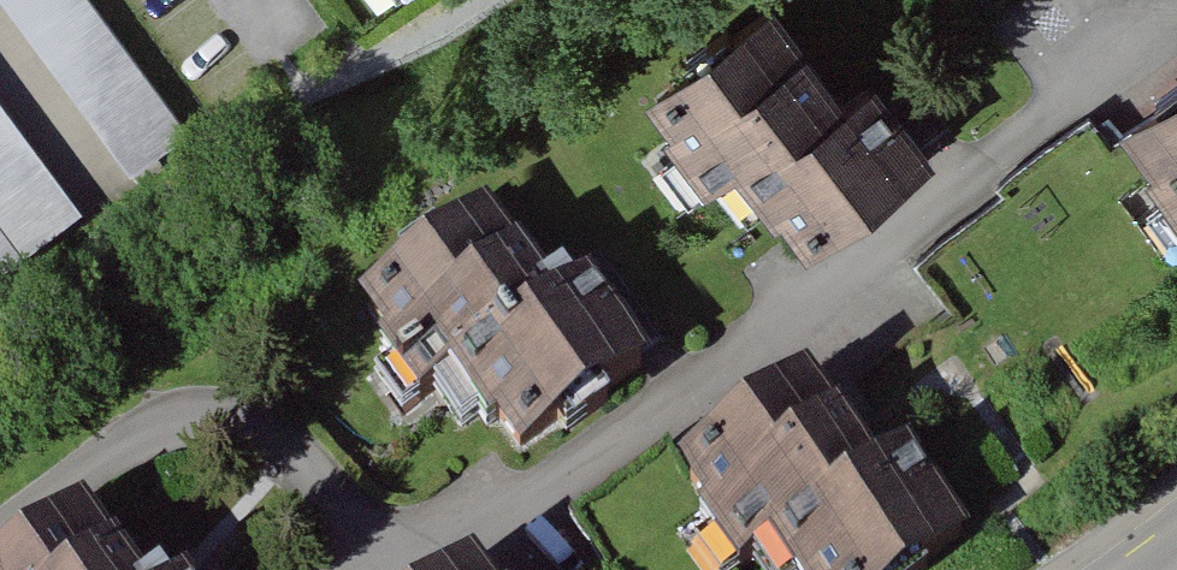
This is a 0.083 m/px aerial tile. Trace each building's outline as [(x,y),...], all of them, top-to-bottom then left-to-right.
[(128,205),(195,159),(88,0),(0,0),(0,15),(128,205)] [(642,95),(708,192),(750,163),(807,246),(947,150),(893,71),(861,93),(797,0),(781,0),(642,95)] [(1121,128),(1172,205),(1176,201),(1176,91),(1121,128)] [(91,235),(0,110),(0,300),(91,235)] [(484,217),(350,304),(417,405),(454,381),(507,463),(647,372),(592,287),(560,308),(529,260),(517,267),(484,217)] [(656,482),(714,569),(733,569),(762,551),(775,569),(941,569),(969,552),(906,457),(872,480),(808,383),(656,482)] [(0,569),(131,569),(87,509),(0,569)]
